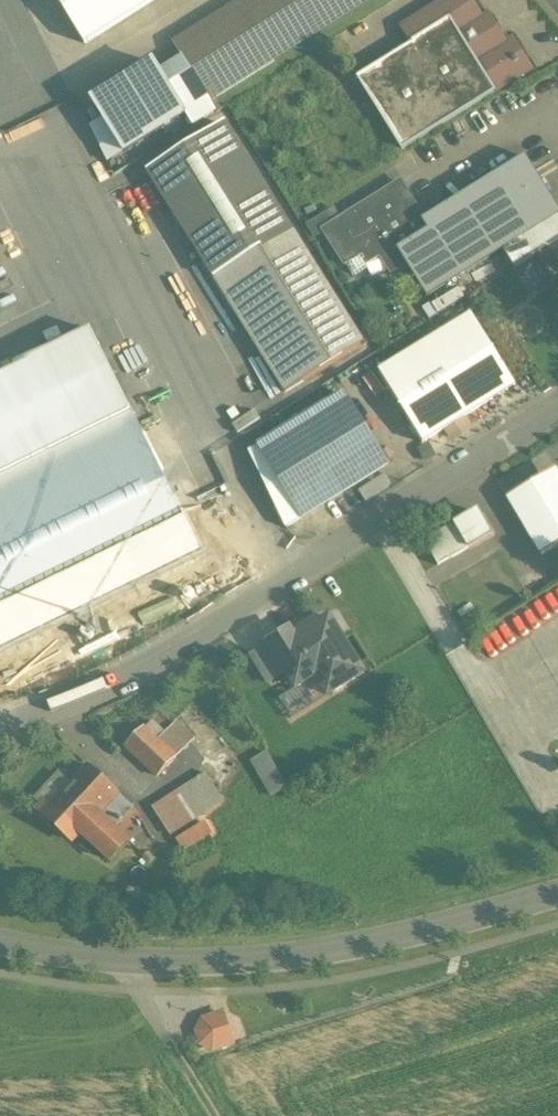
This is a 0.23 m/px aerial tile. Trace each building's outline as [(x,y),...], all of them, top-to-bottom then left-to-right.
[(85,42),(153,0),(59,0),(85,42)] [(173,45),(208,101),(370,0),(245,0),(173,45)] [(409,22),(420,40),(357,79),(402,151),(531,71),(511,40),(505,44),(487,14),(480,18),(469,0),(444,0),(409,22)] [(154,63),(93,102),(124,153),(186,114),(154,63)] [(360,347),(221,125),(146,172),(285,394),(360,347)] [(423,222),(429,232),(397,252),(405,264),(426,298),(557,216),(557,212),(525,158),(423,222)] [(400,184),(323,231),(345,267),(346,266),(375,248),(383,260),(391,273),(405,264),(397,252),(378,221),(410,200),(400,184)] [(410,200),(378,221),(397,252),(429,232),(423,222),(410,200)] [(549,246),(556,257),(557,256),(557,241),(549,246)] [(375,248),(346,266),(352,276),(356,277),(383,260),(375,248)] [(472,314),(378,371),(423,444),(516,386),(472,314)] [(0,375),(0,478),(131,414),(90,331),(0,375)] [(334,400),(258,447),(302,518),(378,472),(334,400)] [(199,553),(131,414),(0,478),(0,650),(199,553)] [(517,518),(541,558),(557,547),(557,494),(517,518)] [(474,513),(454,525),(468,550),(492,536),(480,515),(474,513)] [(454,525),(424,543),(438,567),(468,550),(454,525)] [(317,627),(315,623),(293,636),(303,653),(282,667),(296,690),(315,677),(328,697),(363,675),(329,619),(317,627)] [(289,631),(268,645),(282,667),(303,653),(293,636),(289,631)] [(177,720),(157,741),(176,759),(196,738),(177,720)] [(157,741),(144,728),(125,747),(157,779),(176,759),(157,741)] [(267,752),(250,761),(271,798),(288,788),(267,752)] [(87,765),(51,806),(45,800),(37,809),(73,842),(80,834),(110,861),(127,841),(98,814),(104,808),(120,822),(133,807),(117,793),(87,765)] [(209,804),(190,779),(174,791),(190,813),(189,814),(192,818),(209,804)] [(190,813),(174,791),(154,806),(170,828),(189,814),(190,813)] [(213,821),(181,835),(187,849),(219,835),(213,821)] [(236,1045),(224,1011),(201,1018),(194,1032),(200,1046),(214,1053),(236,1045)]
